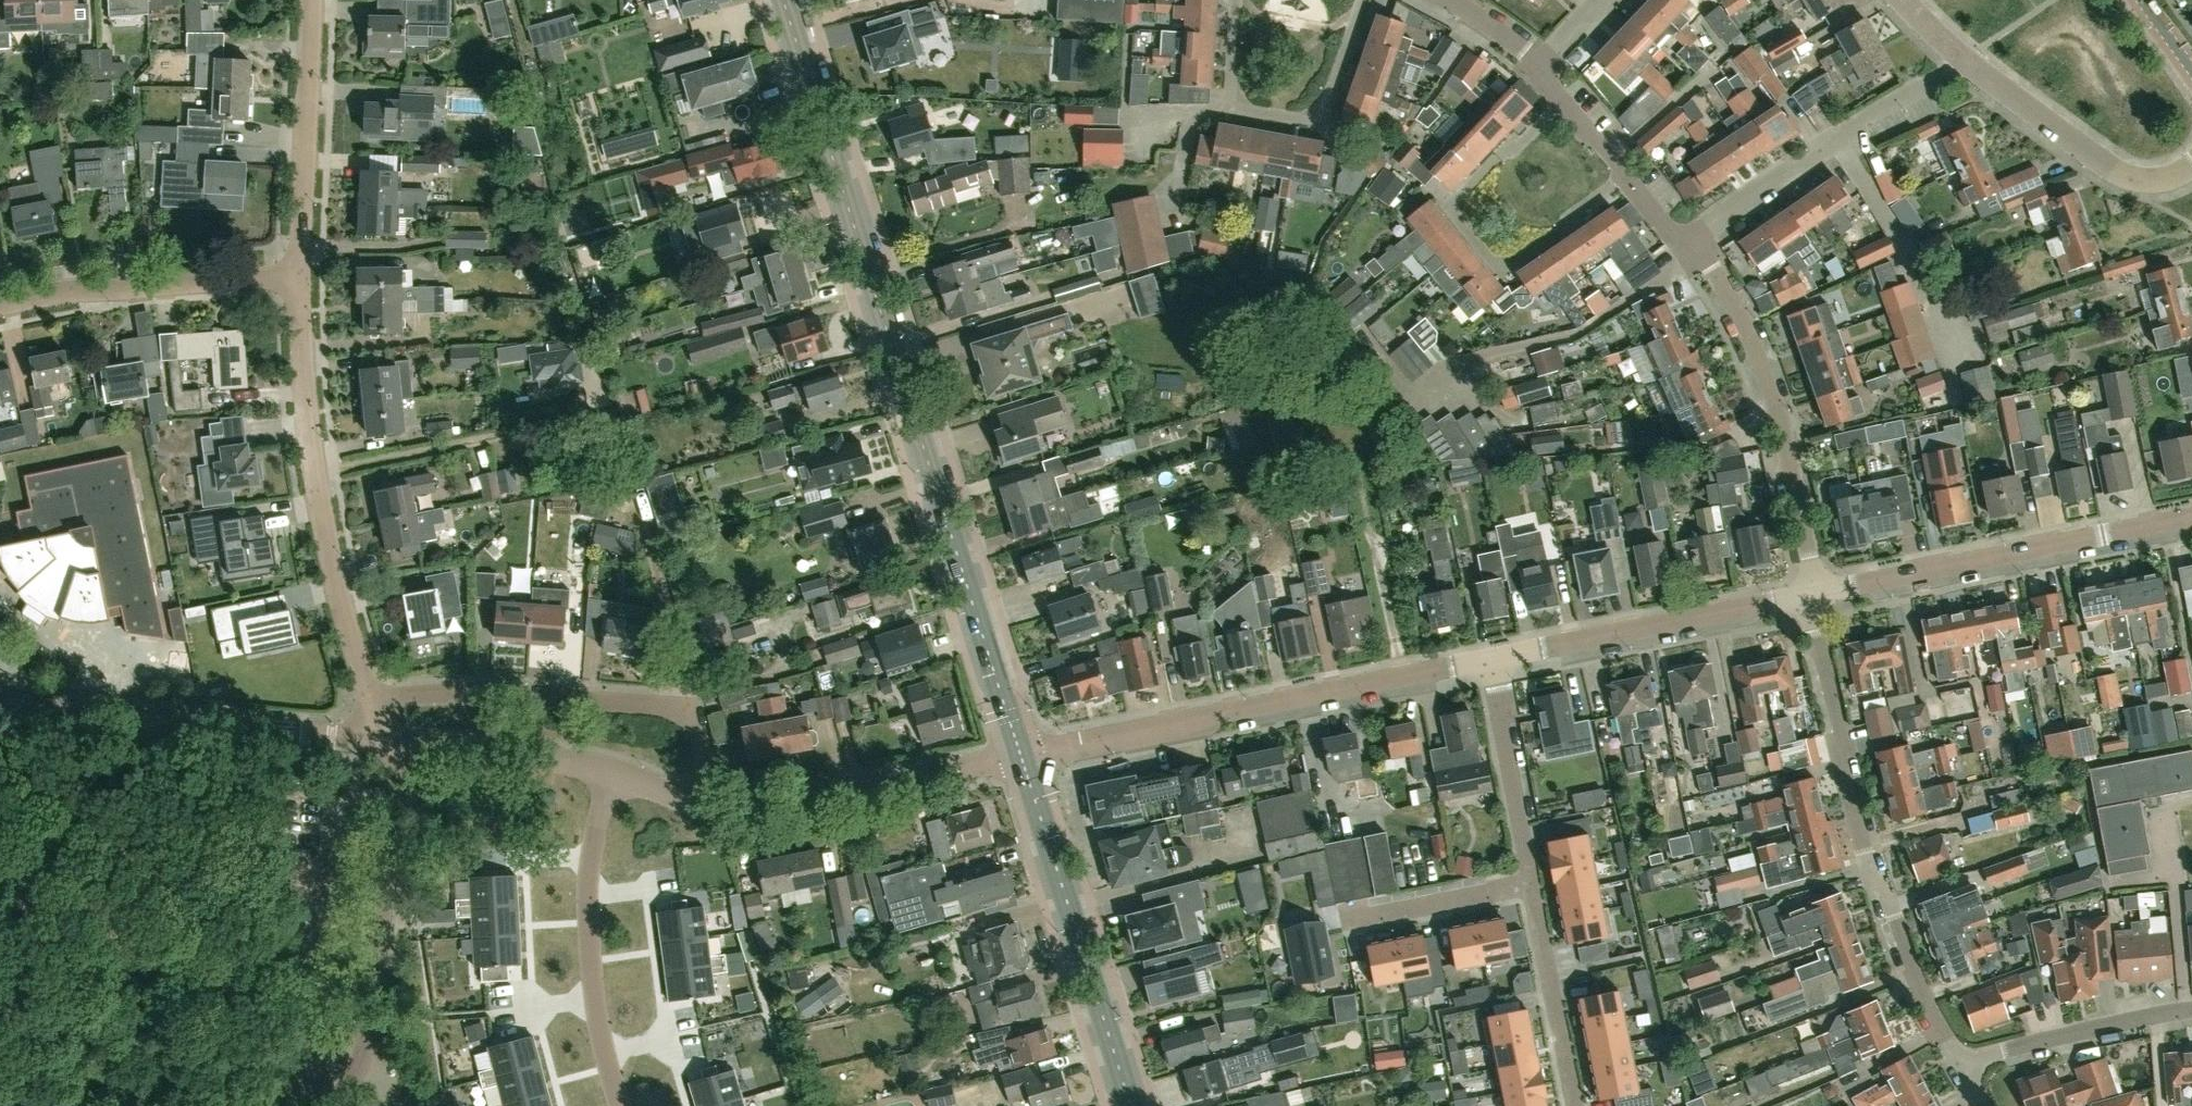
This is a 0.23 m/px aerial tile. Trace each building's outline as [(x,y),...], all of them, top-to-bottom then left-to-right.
[(10,49),(10,33),(9,23),(42,21),(41,0),(0,0),(0,50),(10,49)] [(42,21),(75,20),(76,36),(91,36),(89,4),(75,4),(75,0),(41,0),(42,21)] [(149,11),(148,0),(107,0),(108,16),(149,14),(149,11)] [(149,11),(164,10),(164,6),(179,6),(179,0),(148,0),(149,11)] [(186,34),(202,34),(200,0),(185,0),(186,34)] [(381,0),(378,0),(378,18),(370,18),(369,33),(365,33),(364,48),(369,48),(369,49),(388,49),(388,54),(406,54),(407,39),(448,40),(449,2),(444,2),(444,0),(433,0),(433,2),(418,2),(418,1),(381,0)] [(680,4),(684,18),(697,14),(698,16),(716,10),(715,5),(730,0),(647,0),(651,14),(668,9),(667,8),(680,4)] [(1124,0),(1057,0),(1056,20),(1122,24),(1124,0)] [(1156,4),(1155,12),(1165,12),(1166,0),(1156,0),(1156,4)] [(1165,12),(1174,13),(1173,19),(1186,20),(1185,32),(1215,33),(1216,7),(1175,5),(1176,0),(1166,0),(1165,12)] [(1685,25),(1688,21),(1680,13),(1689,3),(1686,0),(1653,0),(1652,1),(1680,30),(1685,25)] [(1748,0),(1723,0),(1720,2),(1729,16),(1750,3),(1748,0)] [(1797,0),(1772,0),(1779,11),(1797,0)] [(1779,11),(1785,23),(1796,16),(1794,11),(1805,4),(1815,21),(1843,2),(1842,0),(1797,0),(1779,11)] [(513,36),(504,1),(486,5),(496,41),(513,36)] [(1633,21),(1657,44),(1666,35),(1674,36),(1675,35),(1682,42),(1692,32),(1685,25),(1680,30),(1652,1),(1633,21)] [(1138,11),(1155,12),(1156,4),(1137,3),(1137,5),(1126,4),(1125,23),(1137,24),(1138,11)] [(1410,46),(1412,40),(1401,36),(1405,25),(1418,30),(1422,18),(1409,11),(1409,10),(1397,3),(1390,18),(1378,14),(1369,40),(1407,53),(1410,46)] [(938,32),(931,6),(910,12),(913,24),(909,26),(867,39),(872,54),(867,55),(872,69),(876,67),(876,69),(924,55),(919,39),(938,32)] [(1725,46),(1739,34),(1718,6),(1704,17),(1725,46)] [(1850,59),(1878,43),(1864,19),(1836,35),(1850,59)] [(1614,40),(1635,60),(1642,68),(1661,48),(1657,44),(1633,21),(1614,40)] [(533,48),(552,43),(546,23),(528,28),(533,48)] [(44,28),(20,29),(21,50),(46,48),(44,28)] [(1793,47),(1805,40),(1799,29),(1763,48),(1770,59),(1793,47)] [(1213,60),(1215,33),(1185,32),(1185,46),(1172,45),(1171,50),(1163,50),(1162,64),(1171,65),(1172,57),(1213,60)] [(1699,39),(1692,32),(1682,42),(1685,45),(1689,48),(1694,43),(1699,39)] [(195,88),(215,89),(250,91),(251,61),(224,60),(224,33),(202,34),(186,34),(186,55),(197,55),(195,88)] [(711,56),(704,34),(657,48),(664,70),(711,56)] [(1807,63),(1823,45),(1811,35),(1795,53),(1807,63)] [(1429,60),(1445,70),(1445,71),(1460,48),(1443,37),(1432,54),(1429,60)] [(1062,40),(1059,79),(1081,81),(1084,42),(1062,40)] [(1419,49),(1410,46),(1407,53),(1369,40),(1360,65),(1396,77),(1400,66),(1403,67),(1405,60),(1414,63),(1419,49)] [(1617,79),(1635,60),(1614,40),(1596,59),(1617,79)] [(1685,45),(1676,54),(1696,73),(1710,59),(1700,49),(1694,43),(1689,48),(1685,45)] [(1838,66),(1826,73),(1807,84),(1816,96),(1845,78),(1856,71),(1863,83),(1892,67),(1878,43),(1838,66)] [(1770,70),(1751,45),(1733,60),(1752,84),(1770,70)] [(1162,64),(1163,50),(1152,49),(1152,64),(1162,64)] [(1414,63),(1423,66),(1442,74),(1445,70),(1429,60),(1432,54),(1428,52),(1419,49),(1414,63)] [(1776,76),(1799,63),(1791,49),(1768,62),(1776,76)] [(100,79),(99,50),(82,51),(82,64),(69,65),(70,80),(100,79)] [(99,50),(100,79),(126,78),(126,64),(113,64),(112,50),(99,50)] [(1483,101),(1511,129),(1532,107),(1513,88),(1510,90),(1507,87),(1497,97),(1488,88),(1477,81),(1488,66),(1467,51),(1451,74),(1466,85),(1470,89),(1483,101)] [(1819,61),(1826,73),(1838,66),(1831,54),(1819,61)] [(1213,60),(1172,57),(1171,65),(1170,72),(1183,73),(1182,85),(1170,84),(1169,103),(1189,103),(1190,86),(1211,87),(1213,60)] [(672,103),(687,98),(691,112),(704,108),(707,119),(725,114),(721,101),(757,91),(756,86),(758,80),(756,74),(752,71),(748,59),(703,73),(700,65),(664,77),(672,103)] [(1645,80),(1655,70),(1648,64),(1638,73),(1645,80)] [(1351,90),(1390,103),(1388,110),(1396,113),(1401,100),(1395,97),(1401,79),(1396,77),(1360,65),(1351,90)] [(1655,70),(1645,80),(1650,85),(1652,87),(1657,82),(1661,77),(1655,70)] [(1470,89),(1466,85),(1451,74),(1444,84),(1456,93),(1461,97),(1468,89),(1469,90),(1470,89)] [(1652,87),(1665,99),(1666,100),(1675,90),(1661,77),(1657,82),(1652,87)] [(1754,106),(1749,99),(1738,106),(1733,99),(1739,95),(1733,87),(1732,88),(1726,77),(1714,85),(1733,114),(1724,120),(1734,135),(1750,159),(1772,144),(1756,121),(1749,111),(1754,107),(1754,106)] [(997,92),(997,80),(987,80),(986,91),(997,92)] [(1733,87),(1739,95),(1733,99),(1738,106),(1749,99),(1754,106),(1754,107),(1749,111),(1756,121),(1772,144),(1782,138),(1784,142),(1800,131),(1789,115),(1786,117),(1778,106),(1767,114),(1760,103),(1758,104),(1749,88),(1748,89),(1742,81),(1741,82),(1733,87)] [(1665,99),(1652,87),(1650,85),(1631,105),(1646,120),(1665,99)] [(1804,113),(1819,102),(1806,85),(1791,96),(1804,113)] [(177,143),(210,145),(223,145),(224,119),(249,120),(250,91),(215,89),(214,111),(192,110),(191,128),(140,125),(139,141),(177,143)] [(401,89),(401,102),(388,102),(388,106),(367,105),(366,133),(371,134),(370,138),(418,140),(419,118),(433,119),(434,108),(447,108),(448,90),(401,89)] [(1383,127),(1386,118),(1405,126),(1408,118),(1396,113),(1388,110),(1390,103),(1351,90),(1342,115),(1374,126),(1374,125),(1381,128),(1383,127)] [(1410,103),(1401,100),(1396,113),(1408,118),(1414,120),(1422,107),(1410,103)] [(1511,129),(1483,101),(1482,102),(1463,121),(1472,130),(1492,149),(1511,129)] [(934,138),(923,102),(907,107),(909,115),(890,120),(901,157),(930,148),(931,163),(976,160),(974,135),(934,138)] [(1415,119),(1428,129),(1441,115),(1430,104),(1425,109),(1423,107),(1415,119)] [(1064,123),(1093,125),(1093,124),(1094,107),(1080,106),(1065,106),(1064,123)] [(1646,155),(1688,118),(1678,106),(1636,142),(1646,155)] [(1920,140),(1939,131),(1934,120),(1915,130),(1920,140)] [(1443,142),(1445,145),(1472,170),(1492,149),(1472,130),(1463,121),(1443,142)] [(1699,121),(1695,124),(1688,129),(1693,136),(1704,129),(1699,121)] [(1238,169),(1245,129),(1219,125),(1216,140),(1201,137),(1196,161),(1230,168),(1230,167),(1238,169)] [(1958,169),(1985,157),(1970,125),(1944,137),(1931,143),(1946,175),(1958,169)] [(1084,166),(1123,165),(1123,159),(1124,130),(1084,129),(1084,158),(1084,166)] [(1230,167),(1230,168),(1228,176),(1244,179),(1245,173),(1263,175),(1263,174),(1264,174),(1271,133),(1245,129),(1238,169),(1230,167)] [(1716,136),(1711,139),(1704,129),(1693,136),(1698,144),(1698,145),(1705,140),(1727,174),(1750,159),(1734,135),(1722,144),(1716,136)] [(1297,180),(1297,179),(1290,178),(1292,165),(1297,137),(1271,133),(1264,174),(1283,178),(1282,186),(1296,188),(1296,187),(1297,180)] [(1297,179),(1297,180),(1315,183),(1315,186),(1331,189),(1337,155),(1321,153),(1323,141),(1297,137),(1292,165),(1290,178),(1297,179)] [(706,140),(686,145),(688,155),(709,149),(706,140)] [(1028,140),(996,142),(996,154),(1029,152),(1028,140)] [(1717,181),(1727,174),(1705,140),(1698,145),(1698,144),(1692,148),(1699,159),(1689,165),(1697,176),(1693,179),(1704,195),(1720,184),(1717,181)] [(730,144),(688,156),(694,178),(722,171),(726,186),(779,171),(771,142),(732,153),(730,144)] [(190,192),(227,194),(227,210),(244,211),(246,165),(209,163),(210,145),(177,143),(176,162),(164,161),(162,206),(189,208),(190,192)] [(1355,157),(1370,176),(1372,178),(1378,172),(1376,170),(1385,162),(1370,143),(1355,157)] [(1393,158),(1405,170),(1419,155),(1407,143),(1393,158)] [(1472,170),(1445,145),(1424,166),(1451,192),(1472,170)] [(127,221),(123,161),(128,160),(127,147),(76,149),(78,188),(110,186),(112,222),(127,221)] [(33,157),(39,185),(11,190),(15,209),(14,209),(20,238),(24,237),(25,241),(40,238),(40,234),(56,231),(51,202),(62,200),(57,178),(66,176),(61,151),(33,157)] [(440,174),(441,157),(401,156),(401,172),(440,174)] [(2022,191),(2041,184),(2034,166),(1996,181),(1985,157),(1958,169),(1946,175),(1947,176),(1959,170),(1967,188),(1956,193),(1963,207),(1973,202),(1997,191),(2005,209),(2025,201),(2022,191)] [(998,180),(1000,196),(1030,193),(1027,158),(996,161),(998,180)] [(682,160),(637,173),(643,193),(667,186),(688,180),(682,160)] [(978,189),(993,184),(986,160),(967,166),(966,163),(944,169),(946,176),(910,186),(918,214),(958,202),(956,194),(977,187),(978,189)] [(1886,205),(1902,197),(1889,169),(1873,177),(1886,205)] [(1389,205),(1405,184),(1387,170),(1371,191),(1389,205)] [(362,203),(425,206),(426,192),(412,192),(397,191),(398,174),(363,173),(362,203)] [(1242,189),(1244,179),(1228,176),(1226,186),(1242,189)] [(1812,193),(1841,234),(1852,227),(1839,207),(1851,198),(1836,176),(1812,193)] [(2060,235),(2087,225),(2075,192),(2048,202),(2041,184),(2022,191),(2025,201),(2005,209),(2005,211),(2024,202),(2028,212),(2038,208),(2044,222),(2054,218),(2060,235)] [(1294,199),(1296,188),(1282,186),(1280,195),(1285,196),(1281,228),(1291,230),(1293,223),(1295,223),(1299,200),(1294,199)] [(1413,253),(1428,241),(1449,223),(1431,201),(1426,204),(1416,192),(1399,205),(1409,218),(1408,219),(1417,229),(1405,240),(1405,239),(1378,260),(1381,264),(1370,273),(1378,282),(1413,253)] [(1829,242),(1841,234),(1812,193),(1788,209),(1803,231),(1812,225),(1818,233),(1816,234),(1818,238),(1824,234),(1829,242)] [(1164,236),(1158,238),(1148,195),(1114,203),(1130,273),(1170,262),(1164,236)] [(424,219),(425,206),(362,203),(361,234),(395,236),(396,218),(424,219)] [(744,236),(735,206),(697,217),(706,247),(733,239),(737,253),(798,235),(792,214),(759,224),(761,231),(744,236)] [(1626,277),(1634,290),(1660,272),(1647,251),(1633,261),(1622,245),(1620,247),(1615,240),(1629,230),(1613,208),(1590,224),(1610,254),(1613,258),(1626,277)] [(1803,232),(1803,231),(1788,209),(1764,226),(1783,254),(1807,238),(1803,232)] [(1274,232),(1276,216),(1257,213),(1254,229),(1274,232)] [(1075,239),(1093,235),(1117,230),(1114,217),(1072,227),(1075,239)] [(1428,241),(1413,253),(1423,265),(1437,253),(1446,263),(1467,245),(1449,223),(1428,241)] [(1590,224),(1566,241),(1581,263),(1589,274),(1613,258),(1610,254),(1590,224)] [(2087,225),(2060,235),(2060,237),(2044,242),(2050,257),(2059,259),(2064,272),(2099,259),(2087,225)] [(1763,273),(1786,257),(1783,254),(1764,226),(1740,242),(1755,264),(1756,263),(1763,273)] [(1224,233),(1204,228),(1203,233),(1191,230),(1189,231),(1194,254),(1200,252),(1218,257),(1224,258),(1231,235),(1224,233)] [(487,249),(487,234),(447,233),(447,248),(455,248),(476,249),(487,249)] [(1859,268),(1871,263),(1894,252),(1886,236),(1852,253),(1853,256),(1859,268)] [(1801,280),(1807,293),(1817,288),(1806,265),(1798,252),(1810,243),(1807,238),(1783,254),(1786,257),(1790,264),(1801,280)] [(1941,269),(1958,263),(1949,238),(1940,242),(1925,247),(1934,267),(1939,265),(1941,269)] [(1542,257),(1587,322),(1596,316),(1566,273),(1581,263),(1566,241),(1542,257)] [(943,294),(980,283),(999,277),(995,262),(1015,256),(1011,243),(989,248),(954,258),(955,264),(936,269),(943,294)] [(1485,268),(1467,245),(1446,263),(1430,275),(1439,285),(1449,297),(1485,268)] [(744,291),(752,288),(805,272),(798,247),(752,260),(756,275),(741,279),(744,291)] [(1276,268),(1291,270),(1294,253),(1279,250),(1276,268)] [(710,278),(748,265),(746,259),(744,252),(717,260),(705,264),(710,278)] [(2125,271),(2134,268),(2146,264),(2143,254),(2122,261),(2125,271)] [(1577,329),(1587,322),(1542,257),(1517,274),(1524,285),(1512,294),(1516,304),(1517,306),(1523,306),(1531,302),(1532,297),(1543,289),(1555,308),(1560,305),(1577,329)] [(1835,280),(1845,275),(1836,257),(1823,263),(1835,280)] [(2125,271),(2122,261),(2101,267),(2104,277),(2125,271)] [(1807,293),(1801,280),(1790,264),(1783,269),(1787,275),(1768,284),(1780,306),(1798,298),(1807,293)] [(2149,311),(2186,300),(2177,265),(2148,273),(2152,286),(2138,291),(2145,311),(2149,311)] [(1512,294),(1509,286),(1504,290),(1485,268),(1449,297),(1457,306),(1472,295),(1482,308),(1492,300),(1503,314),(1516,304),(1512,294)] [(418,301),(418,290),(418,287),(403,288),(402,270),(358,272),(359,297),(365,300),(366,300),(366,302),(418,301)] [(805,272),(752,288),(757,306),(764,304),(767,315),(783,310),(782,306),(812,297),(805,272)] [(1140,319),(1164,311),(1153,274),(1128,281),(1140,319)] [(1056,303),(1101,289),(1097,276),(1053,289),(1056,303)] [(1341,309),(1362,292),(1349,276),(1328,293),(1341,309)] [(1634,290),(1626,277),(1615,285),(1623,298),(1634,290)] [(1916,303),(1909,282),(1901,285),(1880,292),(1887,313),(1916,303)] [(986,300),(980,283),(943,294),(951,320),(1013,302),(1011,292),(986,300)] [(1588,294),(1602,316),(1616,307),(1602,285),(1588,294)] [(1014,305),(1032,299),(1028,286),(1011,292),(1013,302),(1014,305)] [(401,313),(431,313),(431,289),(418,290),(418,301),(366,302),(366,335),(402,334),(401,313)] [(444,289),(431,289),(431,313),(445,313),(445,312),(444,300),(444,289)] [(1657,340),(1679,330),(1668,305),(1674,303),(1670,293),(1653,300),(1657,308),(1645,313),(1657,340)] [(1353,329),(1377,311),(1363,294),(1340,313),(1353,329)] [(1992,306),(1990,300),(1965,307),(1970,321),(1994,314),(1994,313),(2003,311),(2000,303),(1992,306)] [(2149,311),(2154,330),(2153,330),(2159,349),(2180,344),(2179,340),(2191,336),(2191,322),(2186,300),(2149,311)] [(2045,316),(2040,302),(2031,305),(2031,304),(1982,319),(1987,335),(2036,320),(2036,319),(2045,316)] [(1800,344),(1825,335),(1825,334),(1836,330),(1826,303),(1815,307),(1790,316),(1800,344)] [(1896,339),(1925,329),(1920,314),(1916,303),(1887,313),(1896,339)] [(759,308),(721,318),(724,331),(763,321),(759,308)] [(993,394),(1040,380),(1032,354),(1039,340),(1074,329),(1069,312),(1007,331),(1008,335),(975,345),(982,369),(977,371),(983,388),(991,386),(993,394)] [(828,348),(819,316),(774,330),(773,327),(755,333),(760,350),(782,343),(788,361),(828,348)] [(1424,318),(1412,327),(1412,328),(1407,331),(1424,351),(1436,342),(1436,332),(1431,326),(1424,318)] [(2015,346),(2035,339),(2031,328),(2011,335),(2015,346)] [(244,345),(242,329),(179,334),(179,333),(160,334),(163,361),(170,361),(175,410),(202,408),(200,390),(183,391),(180,359),(213,356),(216,390),(249,387),(245,345),(244,345)] [(727,332),(713,337),(717,353),(743,345),(738,329),(727,332)] [(1915,363),(1935,357),(1925,329),(1896,339),(1891,341),(1900,368),(1915,363)] [(1664,377),(1701,361),(1697,352),(1690,355),(1679,330),(1657,340),(1644,346),(1659,379),(1664,377)] [(128,366),(92,371),(97,401),(147,393),(145,378),(162,375),(156,335),(138,338),(124,340),(128,366)] [(1809,370),(1834,361),(1825,335),(1800,344),(1809,370)] [(1411,383),(1433,365),(1410,337),(1389,356),(1411,383)] [(575,363),(572,342),(548,346),(550,354),(532,357),(536,379),(541,379),(543,390),(555,388),(555,389),(557,389),(558,392),(568,391),(567,387),(578,386),(578,382),(583,382),(580,362),(575,363)] [(2018,353),(2024,372),(2055,363),(2050,343),(2018,353)] [(478,346),(452,348),(453,363),(479,362),(478,346)] [(1558,348),(1532,355),(1538,374),(1564,367),(1558,348)] [(1606,365),(1627,359),(1623,349),(1603,355),(1606,365)] [(36,410),(38,419),(54,415),(48,384),(71,379),(65,351),(31,358),(37,385),(30,386),(35,410),(36,410)] [(1844,388),(1844,389),(1859,384),(1850,356),(1834,361),(1809,370),(1809,371),(1807,372),(1806,375),(1810,386),(1812,387),(1814,386),(1818,397),(1844,388)] [(1935,357),(1915,363),(1917,368),(1922,366),(1924,374),(1939,368),(1935,357)] [(366,403),(400,399),(414,397),(410,359),(395,360),(396,366),(362,370),(366,403)] [(1701,361),(1664,377),(1659,379),(1675,414),(1679,412),(1710,398),(1699,373),(1705,370),(1701,361)] [(1968,405),(1995,399),(1987,366),(1960,372),(1968,405)] [(2127,370),(2101,375),(2108,408),(2111,421),(2136,416),(2137,415),(2127,370)] [(1952,408),(1939,372),(1915,381),(1920,398),(1922,397),(1927,413),(1952,408)] [(846,402),(838,375),(793,388),(792,384),(770,391),(775,409),(808,399),(812,412),(846,402)] [(1886,375),(1866,382),(1869,392),(1889,385),(1886,375)] [(1505,410),(1519,405),(1551,396),(1546,377),(1514,386),(1499,390),(1505,410)] [(1848,400),(1844,389),(1844,388),(1818,397),(1828,426),(1854,417),(1853,416),(1864,412),(1858,396),(1848,400)] [(156,397),(158,421),(172,420),(170,396),(156,397)] [(1067,424),(1058,397),(999,415),(1003,430),(996,432),(1001,446),(997,448),(1002,466),(1021,460),(1019,456),(1043,449),(1038,433),(1067,424)] [(1694,436),(1698,445),(1732,430),(1727,420),(1721,423),(1710,398),(1679,412),(1675,414),(1675,415),(1676,415),(1687,439),(1694,436)] [(400,399),(366,403),(369,435),(403,432),(400,399)] [(1534,427),(1559,421),(1555,402),(1530,407),(1534,427)] [(1251,421),(1246,404),(1219,412),(1167,427),(1171,440),(1178,437),(1184,436),(1198,424),(1220,417),(1231,451),(1257,443),(1250,422),(1251,421)] [(1281,464),(1306,456),(1289,405),(1264,413),(1281,464)] [(1949,411),(1923,417),(1930,452),(1924,453),(1938,527),(1973,520),(1959,446),(1956,447),(1949,411)] [(1501,457),(1478,418),(1475,420),(1470,412),(1458,419),(1481,458),(1501,457)] [(1481,458),(1458,419),(1455,421),(1450,413),(1437,422),(1460,460),(1481,458)] [(1517,455),(1506,437),(1495,417),(1489,420),(1485,413),(1478,418),(1501,457),(1517,455)] [(1460,460),(1437,422),(1435,423),(1430,415),(1416,425),(1440,462),(1460,460)] [(2090,496),(2078,436),(2074,416),(2054,420),(2058,440),(2059,440),(2063,459),(2062,459),(2065,470),(2058,472),(2063,501),(2090,496)] [(780,420),(757,427),(763,444),(786,437),(780,420)] [(1630,441),(1627,420),(1613,422),(1616,443),(1630,441)] [(428,439),(438,438),(448,437),(453,437),(453,433),(451,422),(426,424),(428,439)] [(2106,422),(2082,427),(2086,449),(2095,447),(2097,459),(2104,493),(2133,487),(2126,452),(2123,452),(2119,435),(2109,437),(2106,422)] [(1839,450),(1869,443),(1865,428),(1835,435),(1839,450)] [(28,444),(40,442),(38,429),(25,432),(28,444)] [(0,436),(0,450),(1,453),(28,447),(24,430),(0,436)] [(256,459),(250,460),(248,445),(233,447),(231,433),(202,437),(204,453),(223,450),(225,463),(217,464),(220,489),(259,484),(259,479),(263,478),(261,463),(257,464),(256,459)] [(2041,433),(2023,437),(2025,450),(2043,446),(2041,433)] [(853,477),(872,472),(867,455),(864,456),(859,439),(844,443),(841,434),(812,443),(815,452),(804,455),(796,458),(805,490),(836,482),(837,483),(853,478),(853,477)] [(1506,437),(1517,455),(1563,453),(1562,435),(1531,438),(1530,434),(1506,437)] [(2191,475),(2191,435),(2159,442),(2168,481),(2191,475)] [(1066,458),(1065,458),(1069,474),(1104,464),(1103,460),(1137,450),(1133,438),(1099,448),(1066,458)] [(1731,438),(1712,446),(1714,459),(1741,454),(1738,442),(1737,440),(1731,438)] [(2023,441),(2010,444),(2016,472),(2028,469),(2023,441)] [(2043,446),(2025,450),(2031,479),(2048,475),(2049,475),(2043,446)] [(772,455),(775,473),(792,471),(790,452),(772,455)] [(1717,488),(1748,482),(1741,454),(1712,461),(1717,488)] [(8,562),(15,576),(24,588),(17,594),(18,595),(19,594),(27,603),(21,613),(22,614),(40,626),(41,627),(48,617),(60,621),(60,622),(61,623),(64,614),(78,618),(93,619),(108,617),(109,619),(111,618),(110,617),(123,615),(127,633),(166,639),(128,455),(25,476),(32,509),(17,512),(23,542),(1,546),(2,548),(3,548),(8,562)] [(1648,509),(1669,505),(1660,459),(1639,464),(1648,509)] [(1999,478),(1996,465),(1980,468),(1983,481),(1986,480),(1988,487),(1980,490),(1981,497),(1990,497),(1993,516),(2025,509),(2018,474),(1999,478)] [(496,471),(500,494),(511,492),(518,491),(513,468),(496,471)] [(500,494),(496,471),(478,475),(484,501),(501,498),(500,494)] [(683,507),(672,472),(645,480),(662,537),(705,525),(701,508),(695,504),(683,507)] [(1009,512),(1055,499),(1046,472),(1035,475),(1036,477),(1002,487),(1009,512)] [(414,514),(414,513),(410,493),(433,488),(431,474),(387,483),(388,490),(376,493),(382,521),(414,514)] [(1864,498),(1872,539),(1872,538),(1873,539),(1901,534),(1899,523),(1916,519),(1907,475),(1880,480),(1861,484),(1864,498)] [(1306,484),(1310,501),(1328,497),(1344,493),(1340,477),(1306,484)] [(1864,498),(1861,484),(1851,486),(1853,498),(1833,502),(1836,518),(1833,521),(1835,531),(1839,532),(1842,547),(1846,547),(1849,550),(1858,548),(1860,544),(1873,541),(1872,540),(1873,539),(1872,538),(1872,539),(1864,498)] [(1051,530),(1070,524),(1071,528),(1103,519),(1099,504),(1090,507),(1085,489),(1055,499),(1009,512),(1016,537),(1050,527),(1051,530)] [(1138,519),(1164,510),(1159,497),(1133,506),(1138,519)] [(839,501),(837,499),(831,501),(831,504),(824,506),(822,501),(797,508),(807,539),(847,527),(840,501),(839,501)] [(1188,523),(1209,519),(1235,513),(1233,500),(1185,510),(1188,523)] [(1749,520),(1748,522),(1743,515),(1735,504),(1722,507),(1728,539),(1726,540),(1730,556),(1731,561),(1740,560),(1741,566),(1755,564),(1755,566),(1758,568),(1769,566),(1770,564),(1770,561),(1771,561),(1765,525),(1763,525),(1762,518),(1759,517),(1757,517),(1755,517),(1753,518),(1751,519),(1749,520)] [(1726,540),(1728,539),(1722,507),(1698,511),(1703,537),(1689,540),(1696,576),(1724,571),(1721,558),(1730,556),(1726,540)] [(414,514),(382,521),(388,549),(400,546),(402,555),(422,551),(420,541),(436,538),(433,523),(444,521),(442,508),(414,513),(414,514)] [(229,574),(250,570),(252,577),(258,576),(266,575),(272,574),(271,567),(277,566),(273,538),(268,539),(247,542),(245,532),(246,532),(243,517),(241,518),(240,515),(240,511),(191,519),(196,552),(225,548),(229,574)] [(860,573),(899,561),(886,518),(847,530),(860,573)] [(1511,523),(1496,526),(1497,530),(1500,542),(1503,557),(1509,584),(1523,581),(1525,589),(1530,609),(1557,603),(1553,586),(1548,561),(1544,544),(1517,550),(1514,536),(1511,523)] [(638,554),(633,534),(631,532),(622,530),(598,525),(594,545),(638,554)] [(1435,629),(1463,623),(1456,587),(1455,588),(1450,563),(1449,560),(1452,559),(1445,525),(1423,530),(1426,550),(1430,549),(1433,567),(1435,566),(1440,590),(1428,593),(1428,594),(1418,597),(1421,611),(1431,609),(1435,629)] [(1584,599),(1618,592),(1612,560),(1627,557),(1621,527),(1596,532),(1600,551),(1576,556),(1584,599)] [(1021,570),(1025,583),(1030,581),(1030,583),(1064,573),(1059,555),(1082,548),(1079,537),(1056,544),(1055,542),(1042,546),(1043,551),(1023,557),(1026,569),(1021,570)] [(1644,587),(1670,581),(1662,541),(1636,547),(1644,587)] [(1484,582),(1473,584),(1480,620),(1509,614),(1502,580),(1505,580),(1500,551),(1479,555),(1484,582)] [(1325,559),(1302,563),(1308,596),(1331,591),(1325,559)] [(1098,579),(1108,576),(1104,563),(1103,561),(1069,571),(1074,587),(1098,579)] [(2180,568),(2184,588),(2191,587),(2191,566),(2180,568)] [(1098,579),(1101,591),(1113,587),(1115,595),(1143,586),(1139,567),(1121,572),(1115,574),(1108,576),(1098,579)] [(1304,601),(1303,594),(1304,594),(1299,570),(1284,573),(1289,596),(1290,596),(1292,604),(1282,606),(1282,607),(1271,609),(1274,624),(1275,624),(1283,659),(1317,652),(1306,601),(1304,601)] [(430,636),(446,633),(440,604),(459,600),(454,573),(428,578),(430,591),(405,596),(413,637),(430,634),(430,636)] [(529,641),(532,607),(519,606),(519,598),(507,597),(508,588),(495,587),(495,574),(475,573),(474,597),(494,598),(494,603),(493,621),(497,621),(496,638),(514,640),(514,643),(527,644),(527,640),(529,641)] [(1151,613),(1174,607),(1166,573),(1143,577),(1151,613)] [(2139,577),(2151,641),(2152,641),(2153,649),(2167,648),(2165,631),(2168,629),(2167,615),(2157,617),(2155,607),(2166,605),(2159,573),(2139,577)] [(1258,602),(1277,598),(1272,574),(1253,578),(1258,602)] [(2133,644),(2151,641),(2139,577),(2119,581),(2128,627),(2129,627),(2133,644)] [(913,606),(905,581),(872,590),(870,584),(838,594),(845,615),(859,611),(862,621),(868,624),(878,620),(878,617),(913,606)] [(2132,647),(2119,581),(2078,589),(2084,622),(2093,620),(2097,645),(2110,643),(2112,652),(2132,647)] [(587,611),(586,635),(606,639),(604,650),(621,652),(620,657),(637,660),(638,655),(640,655),(642,644),(645,645),(650,609),(597,600),(598,584),(590,583),(587,611)] [(2184,588),(2185,599),(2189,618),(2191,619),(2191,587),(2184,588)] [(532,607),(529,641),(532,641),(531,644),(544,645),(545,642),(563,643),(565,609),(569,609),(569,591),(556,590),(556,601),(545,600),(545,608),(532,607)] [(833,600),(831,592),(810,599),(812,606),(811,606),(819,631),(841,624),(833,599),(833,600)] [(2042,648),(2052,646),(2054,657),(2081,651),(2076,623),(2066,625),(2059,592),(2032,598),(2042,648)] [(1062,640),(1097,629),(1086,595),(1051,606),(1062,640)] [(1364,629),(1376,627),(1369,595),(1328,603),(1337,648),(1367,642),(1364,629)] [(287,611),(270,614),(266,597),(211,609),(218,643),(244,637),(247,654),(263,650),(264,652),(299,644),(297,634),(296,634),(294,625),(287,611)] [(1261,629),(1255,600),(1248,601),(1248,600),(1232,603),(1237,632),(1225,634),(1232,669),(1260,664),(1253,630),(1261,629)] [(2013,601),(1990,606),(2003,674),(2035,668),(2031,646),(2013,650),(2009,634),(2019,632),(2013,601)] [(205,605),(185,609),(187,619),(207,615),(207,610),(205,605)] [(2003,674),(1990,606),(1968,611),(1973,641),(1987,638),(1989,649),(1984,650),(1987,664),(2000,661),(2003,674)] [(188,643),(181,608),(168,611),(174,641),(188,643)] [(702,635),(729,626),(724,609),(697,618),(702,635)] [(1959,644),(1973,641),(1968,611),(1945,615),(1955,671),(1969,668),(1966,654),(1961,655),(1959,644)] [(1198,620),(1197,613),(1173,618),(1179,646),(1175,647),(1177,659),(1181,658),(1186,679),(1189,678),(1192,682),(1201,680),(1203,675),(1210,673),(1206,655),(1215,653),(1207,618),(1198,620)] [(1942,673),(1955,671),(1945,615),(1922,620),(1928,650),(1942,647),(1944,658),(1939,659),(1942,673)] [(928,654),(919,625),(878,638),(878,639),(862,644),(867,658),(883,653),(887,667),(886,667),(889,676),(910,670),(907,661),(928,654)] [(734,640),(729,626),(702,635),(707,649),(734,640)] [(1876,638),(1881,668),(1893,666),(1899,694),(1914,690),(1902,633),(1876,638)] [(1118,641),(1129,688),(1130,691),(1159,684),(1148,635),(1141,636),(1120,641),(1118,641)] [(1106,695),(1129,688),(1118,641),(1120,641),(1119,636),(1096,642),(1100,657),(1057,670),(1067,702),(1083,697),(1084,700),(1090,698),(1094,703),(1105,700),(1106,695)] [(854,637),(823,647),(829,664),(860,654),(854,637)] [(1881,668),(1876,638),(1847,644),(1855,683),(1850,684),(1852,694),(1875,689),(1871,670),(1881,668)] [(1762,662),(1768,691),(1784,688),(1787,706),(1798,704),(1788,656),(1762,662)] [(2170,695),(2191,691),(2191,688),(2186,657),(2163,662),(2170,695)] [(1762,662),(1734,668),(1745,724),(1763,721),(1757,693),(1768,691),(1762,662)] [(1707,721),(1708,728),(1714,726),(1708,697),(1717,695),(1711,663),(1690,667),(1699,715),(1694,716),(1695,723),(1707,721)] [(1684,714),(1691,754),(1707,751),(1703,729),(1708,728),(1707,721),(1695,723),(1694,716),(1699,715),(1690,667),(1669,671),(1678,716),(1684,714)] [(2121,672),(2103,673),(2104,704),(2123,703),(2121,672)] [(1633,735),(1645,732),(1644,727),(1650,725),(1648,717),(1645,718),(1645,717),(1643,710),(1655,707),(1649,676),(1628,680),(1637,722),(1631,723),(1633,735)] [(1646,740),(1645,732),(1633,735),(1631,723),(1637,722),(1628,680),(1608,684),(1614,716),(1616,715),(1622,744),(1646,740)] [(768,684),(782,753),(814,748),(814,746),(817,746),(819,742),(818,733),(814,730),(811,731),(808,717),(782,721),(780,713),(787,711),(783,696),(781,696),(778,681),(768,684)] [(932,701),(927,682),(908,687),(924,745),(964,733),(953,695),(932,701)] [(2005,710),(2004,706),(2000,683),(1985,686),(1991,712),(1996,712),(1999,722),(2008,721),(2006,710),(2005,710)] [(782,753),(768,684),(767,684),(747,687),(718,695),(723,710),(755,702),(760,725),(743,728),(745,741),(738,742),(741,759),(748,758),(748,759),(782,753)] [(1595,751),(1588,720),(1573,723),(1567,692),(1535,698),(1544,746),(1566,741),(1569,756),(1595,751)] [(837,722),(851,718),(846,695),(831,699),(837,722)] [(819,720),(833,718),(829,696),(815,698),(819,720)] [(1931,724),(1946,721),(1941,700),(1927,704),(1931,724)] [(1899,732),(1929,725),(1924,703),(1894,710),(1898,726),(1892,728),(1893,733),(1899,732)] [(1871,737),(1892,732),(1887,707),(1865,711),(1871,737)] [(2156,745),(2177,740),(2171,708),(2149,712),(2156,745)] [(1479,768),(1475,747),(1478,746),(1470,710),(1442,716),(1448,745),(1429,749),(1439,794),(1489,783),(1486,766),(1479,768)] [(2191,736),(2191,727),(2188,710),(2174,712),(2179,739),(2191,736)] [(2131,750),(2156,745),(2149,711),(2124,716),(2131,750)] [(1973,724),(1980,747),(1992,743),(1984,720),(1973,724)] [(1425,777),(1420,753),(1414,723),(1385,728),(1391,758),(1408,755),(1413,779),(1425,777)] [(2092,726),(2068,731),(2074,759),(2098,754),(2092,726)] [(1761,750),(1755,727),(1736,732),(1741,754),(1761,750)] [(2068,731),(2044,736),(2050,764),(2074,759),(2068,731)] [(1355,735),(1324,741),(1329,769),(1348,765),(1350,781),(1375,776),(1372,761),(1361,763),(1355,735)] [(1779,746),(1780,751),(1784,768),(1785,773),(1819,764),(1812,738),(1797,742),(1779,746)] [(2021,764),(2044,759),(2040,740),(2017,745),(2021,764)] [(1925,764),(1932,762),(1948,758),(1944,744),(1918,751),(1918,753),(1910,755),(1908,743),(1876,752),(1882,775),(1925,764)] [(1628,770),(1642,768),(1641,763),(1638,746),(1624,748),(1628,770)] [(1226,799),(1248,795),(1246,786),(1287,778),(1282,749),(1239,757),(1241,765),(1222,769),(1226,799)] [(2089,769),(2109,876),(2147,869),(2145,855),(2150,854),(2140,800),(2144,799),(2145,804),(2161,801),(2160,796),(2191,790),(2191,750),(2089,769)] [(1948,758),(1932,762),(1936,776),(1951,772),(1948,758)] [(1727,764),(1716,767),(1720,787),(1747,781),(1742,761),(1727,764)] [(1888,798),(1920,790),(1917,780),(1929,777),(1925,764),(1882,775),(1888,798)] [(1203,769),(1202,765),(1089,786),(1089,790),(1086,794),(1088,805),(1093,807),(1096,824),(1121,820),(1122,827),(1165,819),(1166,818),(1173,816),(1183,814),(1218,807),(1222,806),(1215,767),(1203,769)] [(1294,793),(1309,790),(1306,772),(1291,776),(1294,793)] [(1709,772),(1696,776),(1700,793),(1714,790),(1709,772)] [(1787,807),(1819,799),(1814,776),(1781,785),(1787,807)] [(1920,790),(1888,798),(1894,822),(1925,814),(1924,811),(1947,805),(1945,797),(1957,794),(1954,781),(1920,790)] [(1266,845),(1320,832),(1311,789),(1309,790),(1294,793),(1257,802),(1266,845)] [(1576,811),(1606,805),(1603,789),(1591,792),(1592,795),(1573,798),(1576,811)] [(1992,808),(2024,801),(2020,789),(1988,796),(1992,808)] [(1789,831),(1825,822),(1819,799),(1787,807),(1766,813),(1766,812),(1753,815),(1757,831),(1787,823),(1789,831)] [(1753,815),(1766,812),(1763,800),(1750,803),(1753,815)] [(1996,831),(2029,822),(2024,803),(1991,812),(1996,831)] [(992,842),(983,807),(946,817),(946,819),(940,821),(940,818),(924,822),(935,863),(951,858),(949,853),(992,842)] [(1218,807),(1183,814),(1187,836),(1202,833),(1201,827),(1222,823),(1218,807)] [(1552,869),(1593,861),(1588,837),(1591,837),(1588,820),(1557,826),(1560,837),(1546,840),(1552,869)] [(1799,853),(1837,843),(1832,821),(1825,822),(1789,831),(1789,832),(1793,831),(1799,853)] [(1103,845),(1099,846),(1110,886),(1114,884),(1114,885),(1163,872),(1187,866),(1194,860),(1191,847),(1173,845),(1167,823),(1151,827),(1152,831),(1103,844),(1103,845)] [(1325,844),(1326,847),(1326,849),(1329,865),(1337,903),(1397,891),(1386,832),(1325,844)] [(1435,860),(1448,857),(1443,834),(1430,836),(1435,860)] [(1919,881),(1953,868),(1941,834),(1906,847),(1919,881)] [(1689,835),(1668,840),(1672,858),(1694,853),(1689,835)] [(1617,856),(1626,854),(1623,842),(1614,844),(1617,856)] [(1778,859),(1763,862),(1769,883),(1772,885),(1844,867),(1837,843),(1799,853),(1778,859)] [(1763,862),(1778,859),(1775,846),(1760,849),(1763,862)] [(816,849),(787,855),(797,905),(813,902),(810,885),(813,890),(822,888),(823,882),(821,872),(832,870),(829,857),(818,859),(816,849)] [(1313,869),(1329,865),(1326,849),(1305,853),(1309,870),(1313,869)] [(1629,867),(1626,854),(1617,856),(1620,869),(1629,867)] [(2014,857),(2002,861),(1982,869),(1988,887),(2028,873),(2021,854),(2014,857)] [(787,855),(757,862),(764,894),(766,894),(770,899),(780,897),(780,891),(781,891),(784,908),(797,905),(787,855)] [(1557,893),(1598,885),(1593,861),(1552,869),(1557,893)] [(999,867),(946,882),(941,864),(892,875),(878,878),(884,899),(890,920),(893,919),(897,932),(1009,901),(999,867)] [(2055,900),(2102,885),(2098,864),(2048,880),(2055,900)] [(884,899),(878,878),(892,875),(889,865),(866,871),(875,901),(884,899)] [(1714,875),(1721,905),(1740,900),(1737,888),(1760,882),(1756,865),(1731,871),(1714,875)] [(1258,868),(1237,873),(1241,891),(1263,885),(1258,868)] [(518,905),(517,875),(470,878),(472,899),(456,900),(457,909),(518,905)] [(848,901),(849,900),(864,897),(861,879),(860,875),(850,877),(843,879),(848,901)] [(848,901),(843,879),(843,876),(826,880),(831,903),(836,928),(854,924),(849,900),(848,901)] [(1183,938),(1177,915),(1205,908),(1198,879),(1168,887),(1172,905),(1127,917),(1128,921),(1124,922),(1129,942),(1133,941),(1136,950),(1155,945),(1157,951),(1179,945),(1177,939),(1183,938)] [(1926,924),(1980,904),(1973,884),(1918,904),(1919,905),(1916,906),(1916,909),(1918,916),(1921,918),(1923,917),(1926,924)] [(1598,885),(1557,893),(1561,918),(1603,910),(1603,909),(1598,885)] [(1623,906),(1632,904),(1629,891),(1620,893),(1623,906)] [(1796,935),(1849,916),(1841,893),(1811,904),(1812,905),(1788,913),(1788,912),(1780,915),(1775,905),(1757,911),(1766,937),(1784,931),(1787,938),(1796,935)] [(748,920),(764,917),(759,894),(744,897),(748,920)] [(2137,895),(2122,896),(2124,910),(2138,909),(2138,908),(2137,895)] [(662,942),(708,936),(704,906),(688,908),(687,899),(671,901),(672,910),(658,912),(662,942)] [(1635,916),(1632,904),(1623,906),(1626,918),(1635,916)] [(1933,943),(1963,932),(1964,932),(1976,927),(1987,923),(1980,904),(1926,924),(1928,930),(1925,931),(1925,934),(1927,941),(1930,943),(1932,942),(1933,943)] [(474,937),(518,935),(520,935),(518,905),(457,909),(457,917),(472,917),(474,937)] [(2145,982),(2162,980),(2162,977),(2172,976),(2168,934),(2166,934),(2165,915),(2149,917),(2148,907),(2138,908),(2138,909),(2139,921),(2145,982)] [(439,908),(422,909),(423,922),(439,921),(439,908)] [(1567,943),(1613,933),(1608,908),(1603,909),(1603,910),(1561,918),(1567,943)] [(1827,948),(1857,938),(1849,916),(1796,935),(1787,938),(1784,931),(1766,937),(1774,956),(1800,947),(1801,949),(1813,944),(1812,941),(1823,937),(1827,946),(1827,948)] [(2110,950),(2107,918),(2089,920),(2073,921),(2076,938),(2065,940),(2079,999),(2098,995),(2094,980),(2113,978),(2110,950)] [(747,919),(733,920),(735,930),(748,929),(747,919)] [(1476,924),(1484,964),(1529,956),(1524,930),(1507,934),(1504,919),(1476,924)] [(2079,999),(2065,940),(2054,943),(2049,920),(2031,925),(2041,964),(2051,961),(2061,1003),(2079,999)] [(2129,922),(2130,928),(2113,929),(2114,939),(2117,981),(2127,980),(2127,983),(2145,982),(2139,921),(2129,922)] [(964,959),(1025,941),(1024,938),(1022,936),(1019,937),(1014,923),(977,933),(978,937),(965,941),(966,946),(961,947),(964,959)] [(1333,975),(1323,923),(1286,930),(1297,982),(1333,975)] [(1456,970),(1484,964),(1476,924),(1448,930),(1456,970)] [(1683,941),(1678,924),(1672,926),(1671,925),(1657,929),(1666,963),(1681,959),(1676,942),(1683,941)] [(1976,927),(1964,932),(1963,932),(1933,943),(1933,944),(1930,945),(1930,948),(1933,955),(1935,957),(1938,956),(1940,962),(1994,943),(1989,930),(1979,933),(1976,927)] [(2011,950),(2031,945),(2029,934),(2008,939),(2011,950)] [(518,935),(474,937),(475,967),(481,967),(482,982),(510,980),(509,966),(521,965),(520,935),(518,935)] [(1403,981),(1431,975),(1423,935),(1395,940),(1403,981)] [(666,971),(727,963),(725,955),(710,957),(708,936),(662,942),(666,971)] [(1795,968),(1800,981),(1811,977),(1812,978),(1865,960),(1857,938),(1827,948),(1827,946),(1815,951),(1819,960),(1795,968)] [(1375,987),(1403,981),(1395,940),(1366,946),(1375,987)] [(976,984),(993,980),(998,978),(997,976),(1027,967),(1026,964),(1028,960),(1027,953),(1022,951),(1022,950),(1025,949),(1027,946),(1025,941),(964,959),(968,971),(973,970),(976,984)] [(1218,942),(1167,955),(1170,970),(1143,977),(1151,1007),(1202,994),(1195,968),(1223,961),(1218,942)] [(1994,943),(1940,962),(1942,968),(1939,969),(1939,972),(1942,979),(1944,981),(1947,980),(1947,981),(1977,970),(1973,960),(1983,956),(1985,960),(1999,955),(1994,943)] [(1691,989),(1720,979),(1713,959),(1684,969),(1691,989)] [(1812,978),(1811,977),(1800,981),(1802,988),(1762,1003),(1769,1023),(1820,1005),(1824,1006),(1830,1000),(1829,996),(1872,981),(1865,960),(1812,978)] [(727,963),(666,971),(670,1001),(716,995),(713,974),(728,972),(727,963)] [(808,987),(805,967),(789,970),(793,990),(808,987)] [(2014,976),(1996,983),(1996,985),(1962,997),(1974,1032),(2009,1019),(2002,1001),(2026,992),(2030,1006),(2045,1001),(2038,968),(2036,969),(2014,976)] [(806,1019),(845,992),(834,976),(795,1003),(806,1019)] [(996,991),(993,980),(976,984),(977,984),(968,987),(972,1004),(974,1003),(978,1018),(981,1017),(984,1029),(1040,1013),(1031,981),(996,991)] [(1260,989),(1235,993),(1237,1008),(1262,1004),(1260,989)] [(1624,1017),(1618,989),(1577,997),(1583,1025),(1624,1017)] [(1705,1020),(1734,1010),(1728,989),(1698,999),(1705,1020)] [(1453,998),(1455,1006),(1468,1004),(1466,996),(1453,998)] [(1649,1012),(1657,1010),(1654,998),(1646,1000),(1649,1012)] [(1816,1036),(1822,1048),(1843,1040),(1843,1039),(1853,1035),(1884,1023),(1876,1001),(1845,1013),(1844,1012),(1836,1015),(1827,1031),(1816,1036)] [(1224,1034),(1255,1029),(1252,1006),(1221,1012),(1224,1034)] [(1491,1044),(1532,1036),(1526,1007),(1486,1015),(1491,1044)] [(1649,1012),(1652,1025),(1660,1023),(1657,1010),(1649,1012)] [(1406,1043),(1445,1033),(1441,1017),(1402,1027),(1406,1043)] [(1629,1042),(1624,1017),(1583,1025),(1588,1050),(1629,1042)] [(722,1037),(749,1033),(747,1018),(720,1022),(722,1037)] [(1212,1027),(1211,1023),(1163,1037),(1171,1066),(1208,1055),(1205,1044),(1220,1039),(1217,1025),(1212,1027)] [(1893,1046),(1884,1023),(1853,1035),(1843,1039),(1843,1040),(1822,1048),(1764,1070),(1771,1088),(1834,1064),(1839,1076),(1857,1068),(1854,1061),(1893,1046)] [(1008,1025),(974,1033),(979,1049),(973,1051),(978,1067),(997,1060),(995,1055),(1007,1051),(1012,1067),(1053,1054),(1050,1043),(1053,1042),(1049,1028),(1045,1029),(1013,1039),(1008,1025)] [(1699,1042),(1694,1029),(1674,1037),(1679,1051),(1687,1048),(1692,1060),(1712,1053),(1707,1039),(1699,1042)] [(1303,1032),(1302,1032),(1302,1031),(1270,1040),(1277,1063),(1310,1054),(1306,1040),(1303,1032)] [(481,1080),(541,1065),(533,1035),(488,1047),(494,1068),(479,1072),(481,1080)] [(1496,1068),(1537,1060),(1532,1036),(1491,1044),(1496,1068)] [(1447,1040),(1449,1052),(1458,1050),(1456,1038),(1447,1040)] [(1634,1066),(1629,1042),(1588,1050),(1593,1074),(1634,1066)] [(1663,1047),(1666,1060),(1674,1058),(1671,1046),(1663,1047)] [(1241,1085),(1237,1071),(1258,1065),(1253,1049),(1220,1060),(1184,1070),(1193,1099),(1228,1089),(1241,1085)] [(1408,1064),(1418,1063),(1416,1050),(1407,1051),(1408,1064)] [(1464,1050),(1450,1052),(1452,1060),(1465,1057),(1464,1050)] [(1387,1053),(1389,1067),(1405,1064),(1403,1051),(1387,1053)] [(2191,1082),(2191,1054),(2191,1052),(2165,1054),(2168,1103),(2180,1103),(2178,1083),(2191,1082)] [(1919,1076),(1908,1055),(1881,1070),(1888,1083),(1879,1088),(1877,1084),(1852,1097),(1856,1105),(1863,1105),(1870,1102),(1882,1096),(1919,1076)] [(1677,1071),(1674,1058),(1666,1060),(1669,1072),(1677,1071)] [(2104,1059),(2074,1069),(2079,1082),(2058,1089),(2053,1071),(2018,1082),(2026,1105),(2063,1105),(2074,1105),(2086,1102),(2086,1103),(2116,1093),(2104,1059)] [(1537,1060),(1496,1068),(1501,1092),(1542,1084),(1537,1060)] [(481,1080),(484,1089),(498,1085),(504,1105),(548,1093),(541,1065),(481,1080)] [(1034,1065),(1001,1076),(1009,1103),(1029,1097),(1032,1105),(1049,1105),(1067,1100),(1058,1071),(1038,1078),(1034,1065)] [(734,1069),(719,1074),(716,1066),(702,1070),(704,1078),(690,1082),(697,1105),(717,1105),(743,1098),(734,1069)] [(1593,1074),(1598,1099),(1613,1096),(1615,1105),(1656,1105),(1652,1087),(1638,1090),(1634,1066),(1593,1074)] [(1296,1076),(1277,1081),(1280,1091),(1299,1086),(1296,1076)] [(1887,1104),(1897,1099),(1901,1105),(1913,1105),(1931,1097),(1919,1076),(1882,1096),(1870,1102),(1863,1105),(1888,1105),(1887,1104)] [(978,1082),(952,1088),(951,1084),(924,1090),(928,1105),(948,1105),(956,1105),(955,1101),(982,1095),(978,1082)] [(1542,1084),(1501,1092),(1504,1105),(1546,1105),(1542,1084)] [(1306,1087),(1291,1088),(1292,1102),(1308,1101),(1306,1087)] [(1454,1100),(1467,1097),(1465,1089),(1453,1091),(1454,1100)] [(2136,1090),(2090,1103),(2091,1105),(2143,1105),(2140,1094),(2137,1095),(2136,1090)] [(1283,1092),(1246,1099),(1247,1104),(1240,1105),(1287,1105),(1283,1092)] [(504,1105),(552,1105),(548,1093),(504,1105)] [(1935,1095),(1931,1097),(1913,1105),(1941,1105),(1935,1095)] [(1687,1105),(1705,1105),(1702,1097),(1686,1103),(1687,1105)]
